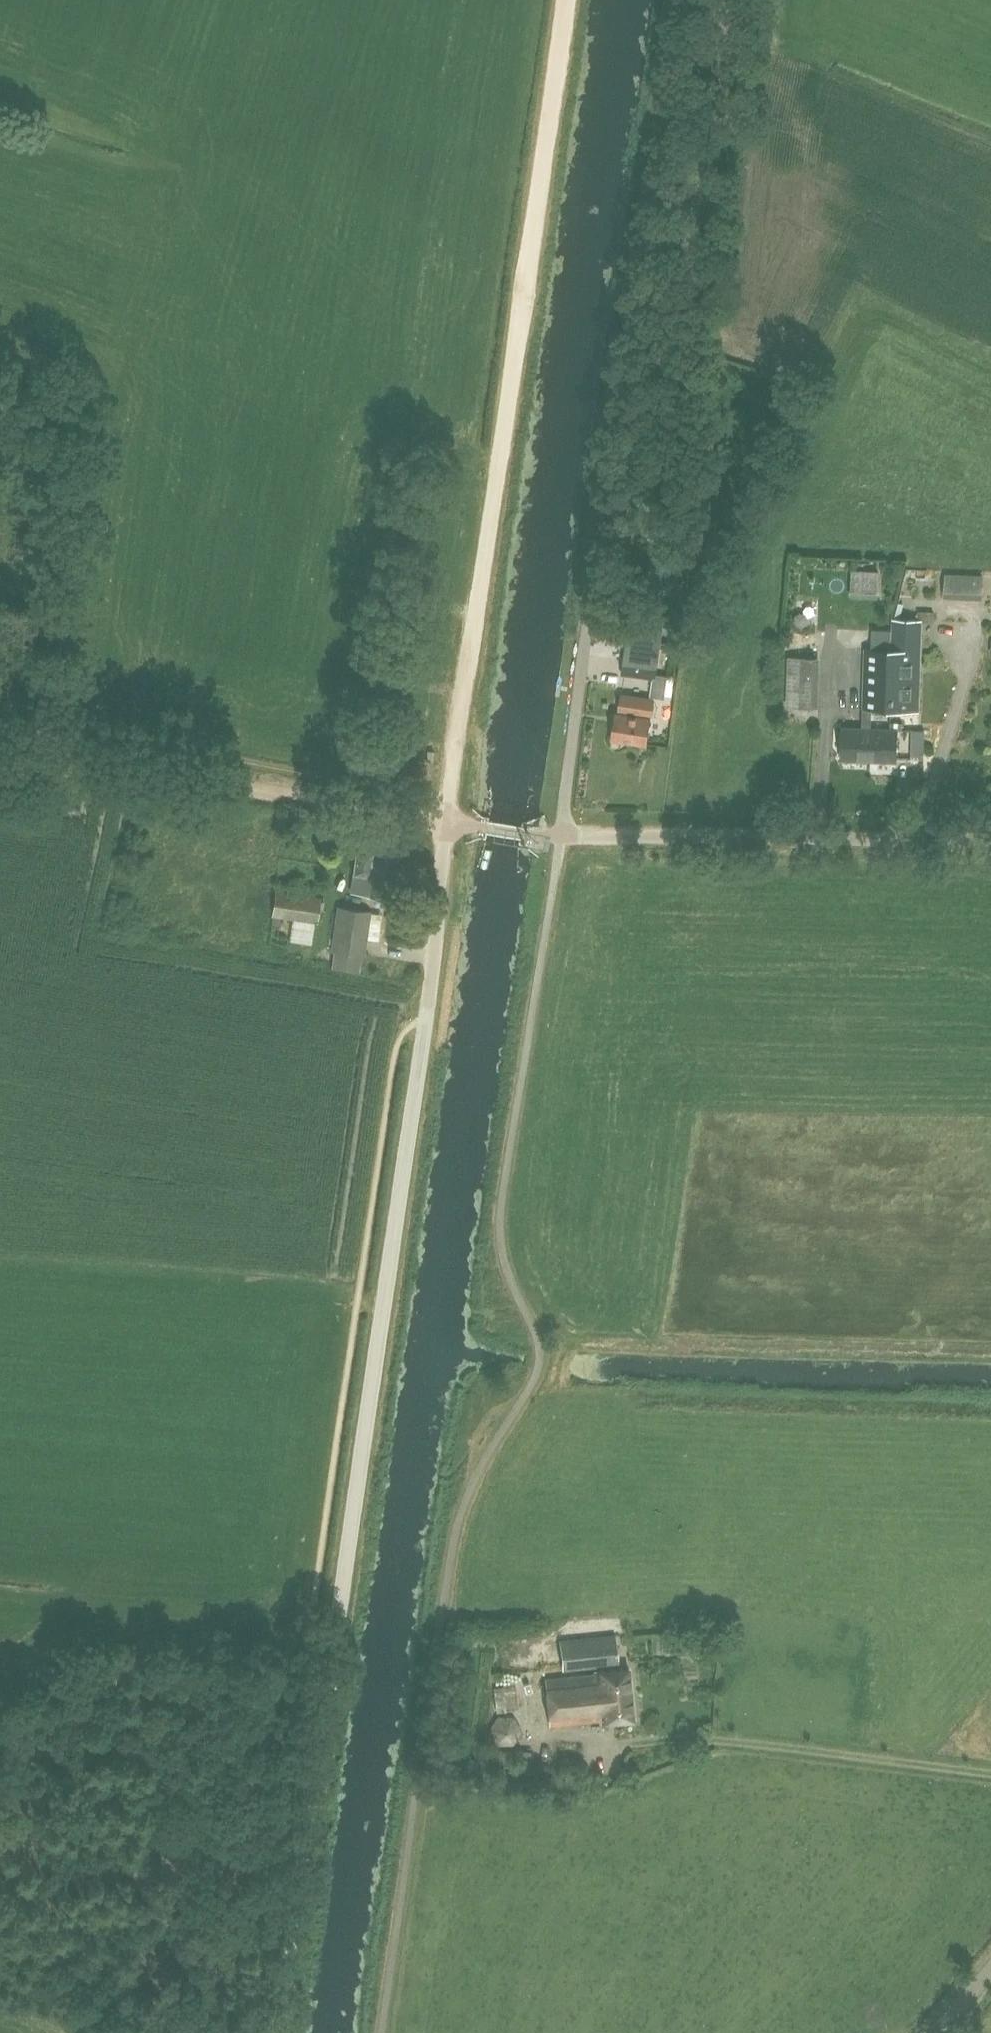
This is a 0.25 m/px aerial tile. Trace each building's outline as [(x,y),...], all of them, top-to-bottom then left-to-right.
[(880,598),(881,571),(853,570),(852,597),(880,598)] [(983,574),(945,573),(944,597),(982,598),(983,574)] [(895,622),(895,648),(893,707),(920,708),(922,649),(920,649),(921,623),(895,622)] [(644,643),(642,651),(626,648),(623,672),(656,678),(661,646),(644,643)] [(893,707),(895,648),(866,647),(863,728),(841,727),(841,758),(896,760),(897,729),(872,728),(873,707),(893,707)] [(819,708),(819,658),(793,657),(792,707),(819,708)] [(614,737),(649,741),(652,711),(654,711),(655,697),(622,693),(620,713),(617,712),(614,737)] [(896,725),(896,710),(878,710),(878,725),(896,725)] [(355,894),(396,900),(401,857),(361,851),(355,894)] [(317,922),(321,896),(276,889),(272,915),(317,922)] [(371,910),(338,906),(332,949),(365,954),(371,910)] [(373,914),(373,928),(386,928),(385,914),(373,914)] [(559,1638),(562,1668),(621,1662),(617,1631),(559,1638)] [(599,1670),(600,1672),(545,1679),(551,1725),(605,1719),(606,1722),(635,1718),(628,1667),(599,1670)] [(508,1687),(508,1712),(527,1713),(528,1688),(508,1687)]
